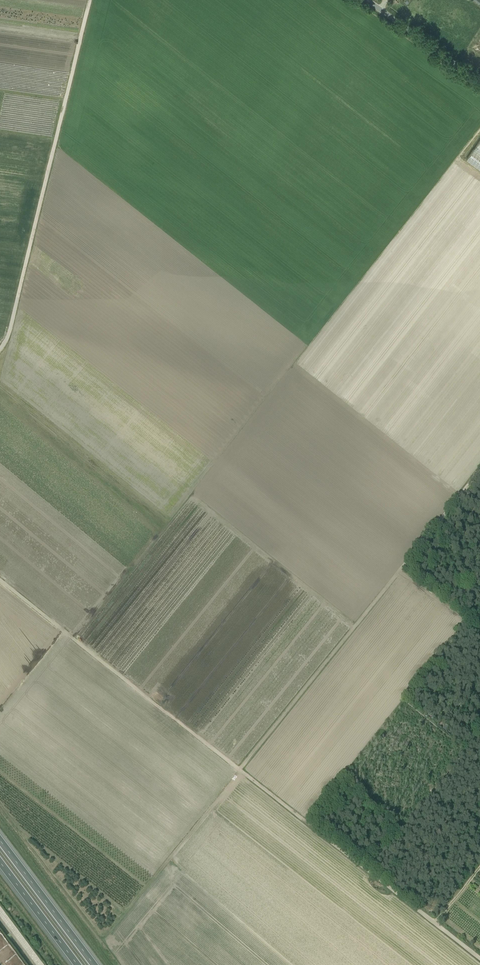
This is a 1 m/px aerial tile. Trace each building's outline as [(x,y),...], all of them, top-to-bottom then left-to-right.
[(479,169),(479,141),(467,160),(479,169)]
